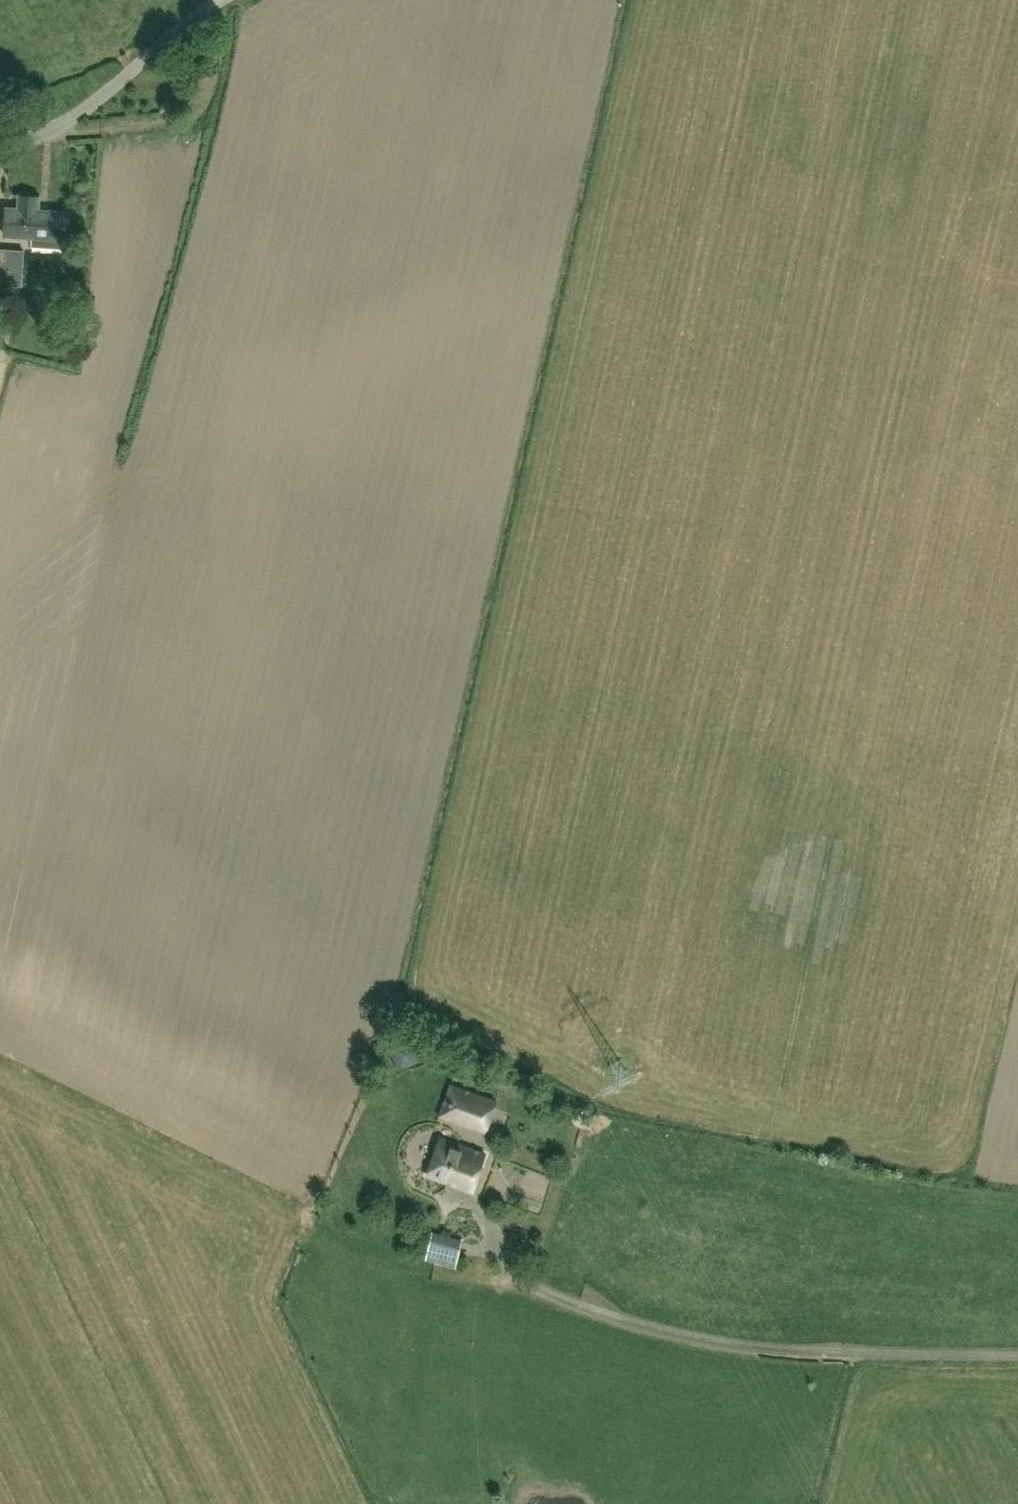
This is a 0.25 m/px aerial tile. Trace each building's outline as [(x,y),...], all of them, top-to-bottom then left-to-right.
[(67,211),(38,209),(39,196),(19,195),(18,208),(6,207),(3,235),(32,237),(32,244),(64,246),(67,211)] [(9,271),(10,248),(0,247),(0,270),(9,271)] [(451,1085),(440,1115),(453,1120),(455,1113),(471,1119),(468,1125),(485,1131),(496,1101),(451,1085)] [(440,1137),(427,1175),(472,1191),(485,1153),(440,1137)] [(464,1239),(435,1232),(428,1258),(457,1266),(464,1239)]
